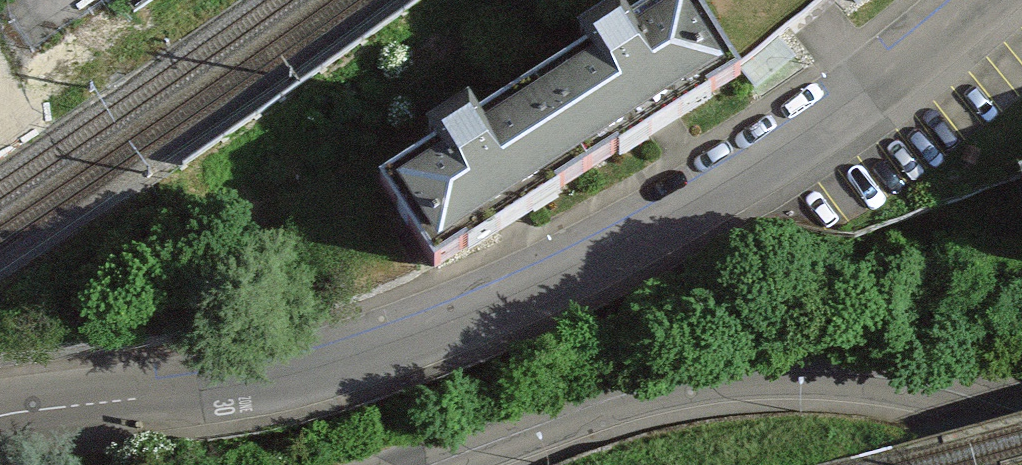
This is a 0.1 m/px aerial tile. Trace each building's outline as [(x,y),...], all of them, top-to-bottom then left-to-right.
[(520,88),(578,182),(741,82),(690,0),(665,0),(621,27),(608,7),(562,36),(574,54),(520,88)] [(425,155),(374,186),(429,275),(578,182),(520,88),(464,122),(453,105),(410,132),(425,155)]
